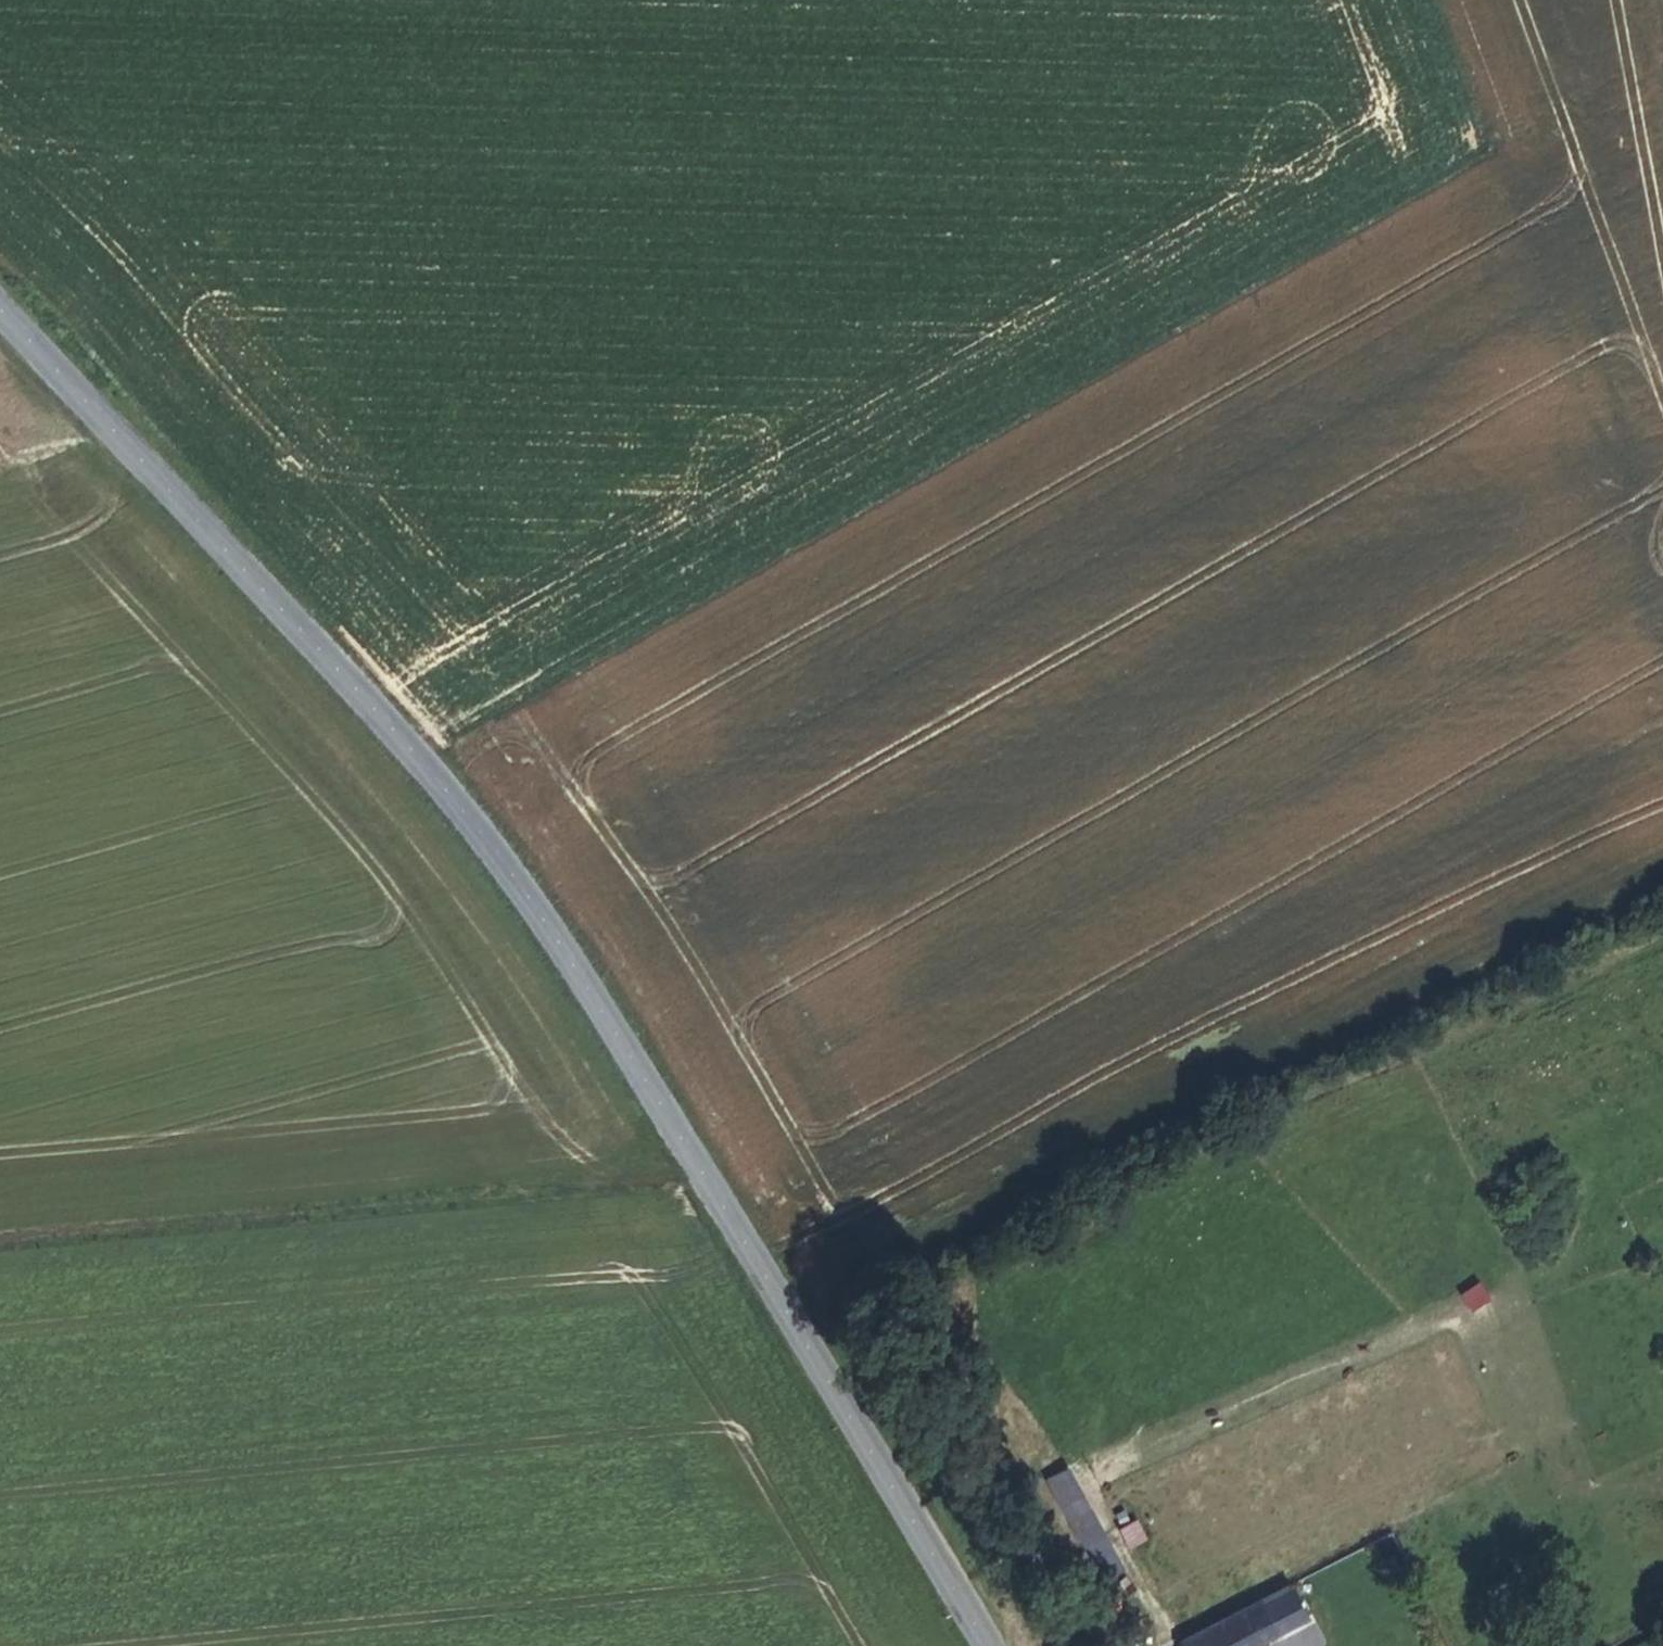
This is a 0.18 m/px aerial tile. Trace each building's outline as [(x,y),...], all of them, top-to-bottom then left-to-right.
[(1205,1645),(1286,1645),(1296,1641),(1280,1609),(1205,1645)]
